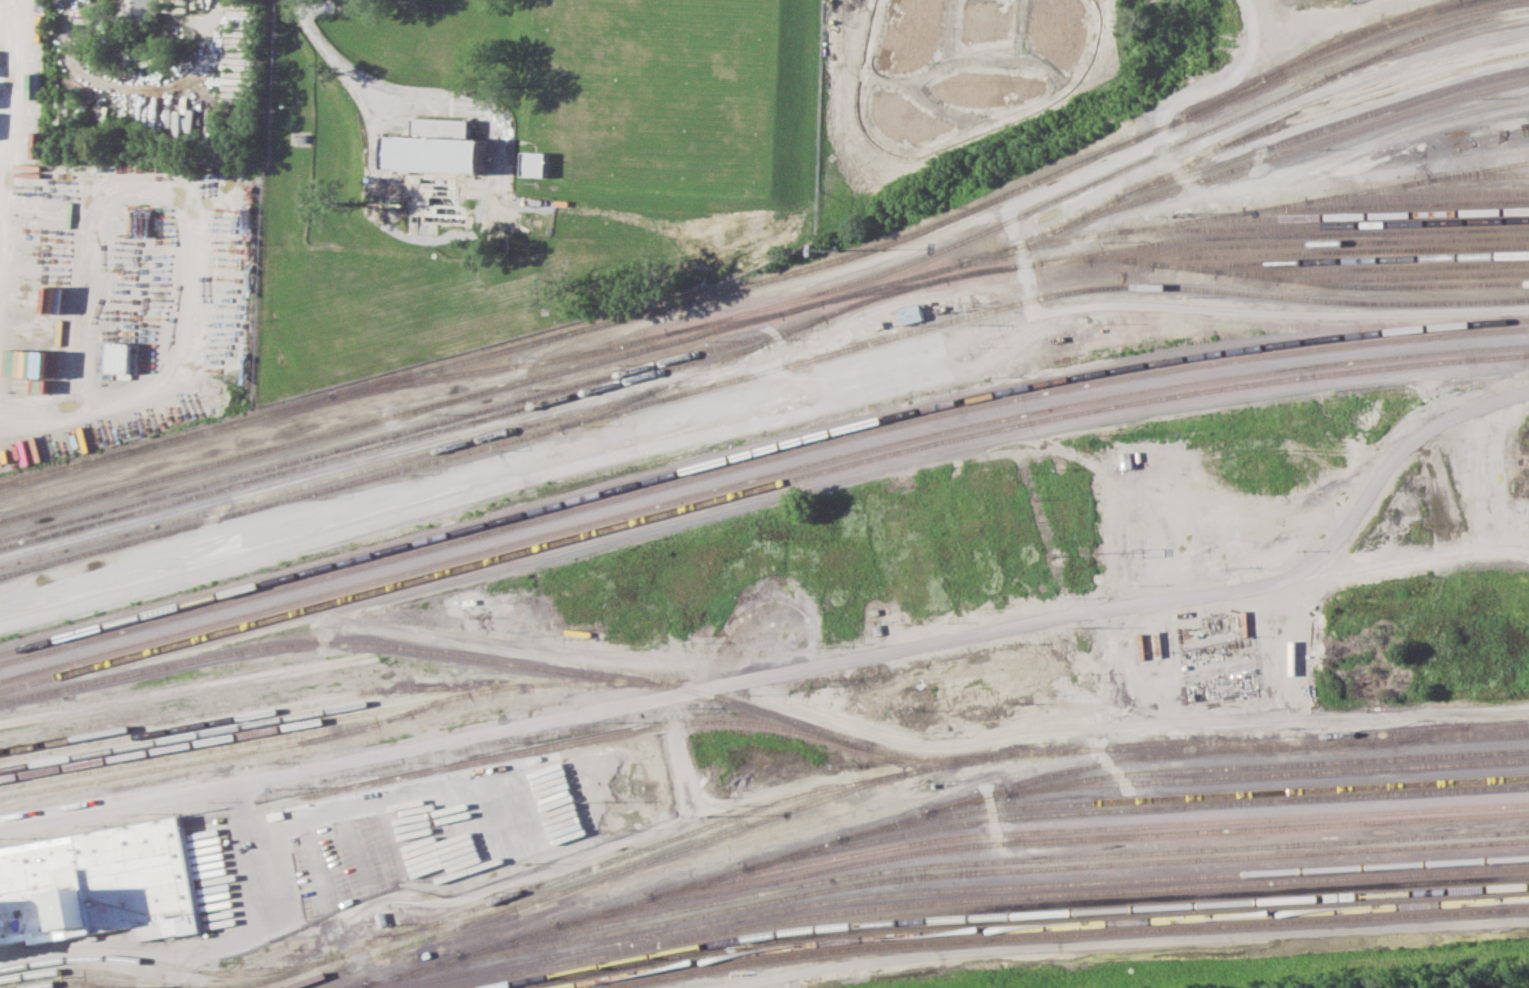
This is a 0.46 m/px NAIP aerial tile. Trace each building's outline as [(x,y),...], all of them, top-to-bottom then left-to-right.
[(112,21),(113,0),(161,0),(160,23),(112,21)] [(417,118),(476,120),(476,137),(487,138),(486,170),(387,167),(388,135),(416,136),(417,118)] [(528,151),(551,153),(549,176),(527,174),(528,151)] [(922,305),(902,308),(905,323),(924,320),(922,305)] [(117,372),(133,372),(134,343),(118,342),(117,372)] [(132,927),(0,953),(0,850),(173,817),(199,929),(138,941),(132,927)]
